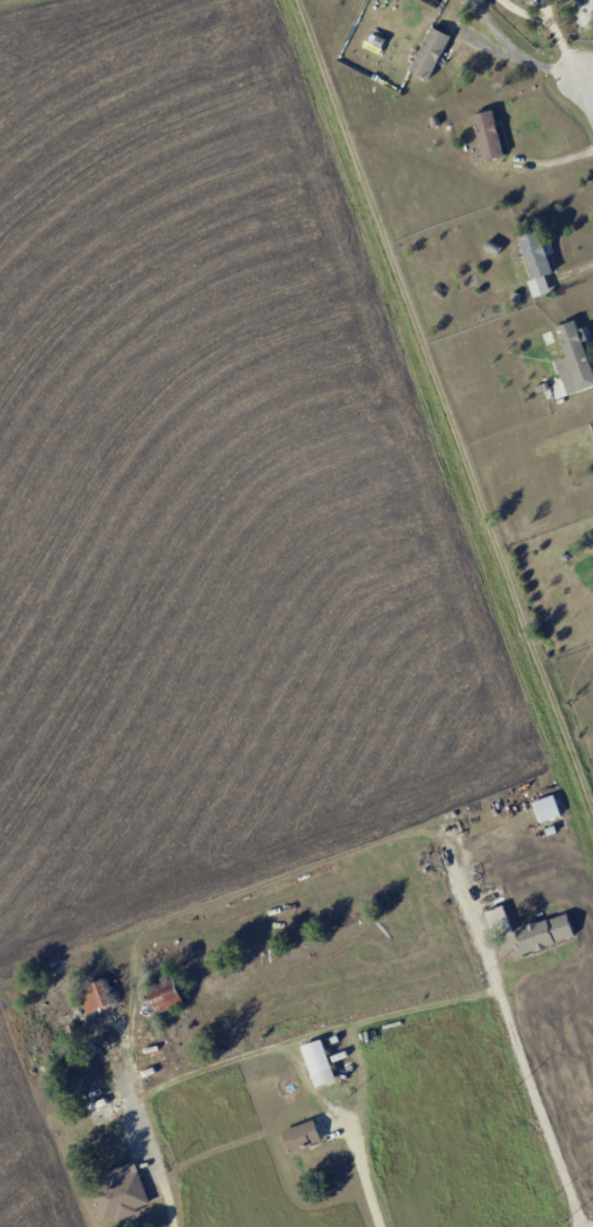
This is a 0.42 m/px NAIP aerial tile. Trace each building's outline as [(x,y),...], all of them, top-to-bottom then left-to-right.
[(430,79),(447,34),(427,26),(411,72),(430,79)] [(502,156),(493,110),(472,114),(481,160),(502,156)] [(517,237),(531,280),(527,281),(532,297),(549,291),(544,275),(551,273),(538,230),(517,237)] [(554,360),(565,395),(592,386),(592,376),(582,340),(586,339),(582,327),(576,329),(573,321),(554,326),(564,357),(554,360)] [(560,815),(552,795),(532,802),(539,823),(560,815)] [(489,928),(507,924),(503,906),(485,910),(489,928)] [(520,954),(573,937),(566,913),(512,929),(520,954)] [(184,1003),(174,979),(146,991),(156,1014),(184,1003)] [(106,1006),(99,986),(79,993),(86,1013),(106,1006)] [(313,1087),(335,1080),(321,1039),(300,1046),(313,1087)] [(280,1131),(288,1153),(320,1141),(313,1119),(280,1131)] [(99,1173),(103,1187),(91,1191),(100,1222),(149,1207),(135,1161),(99,1173)]
